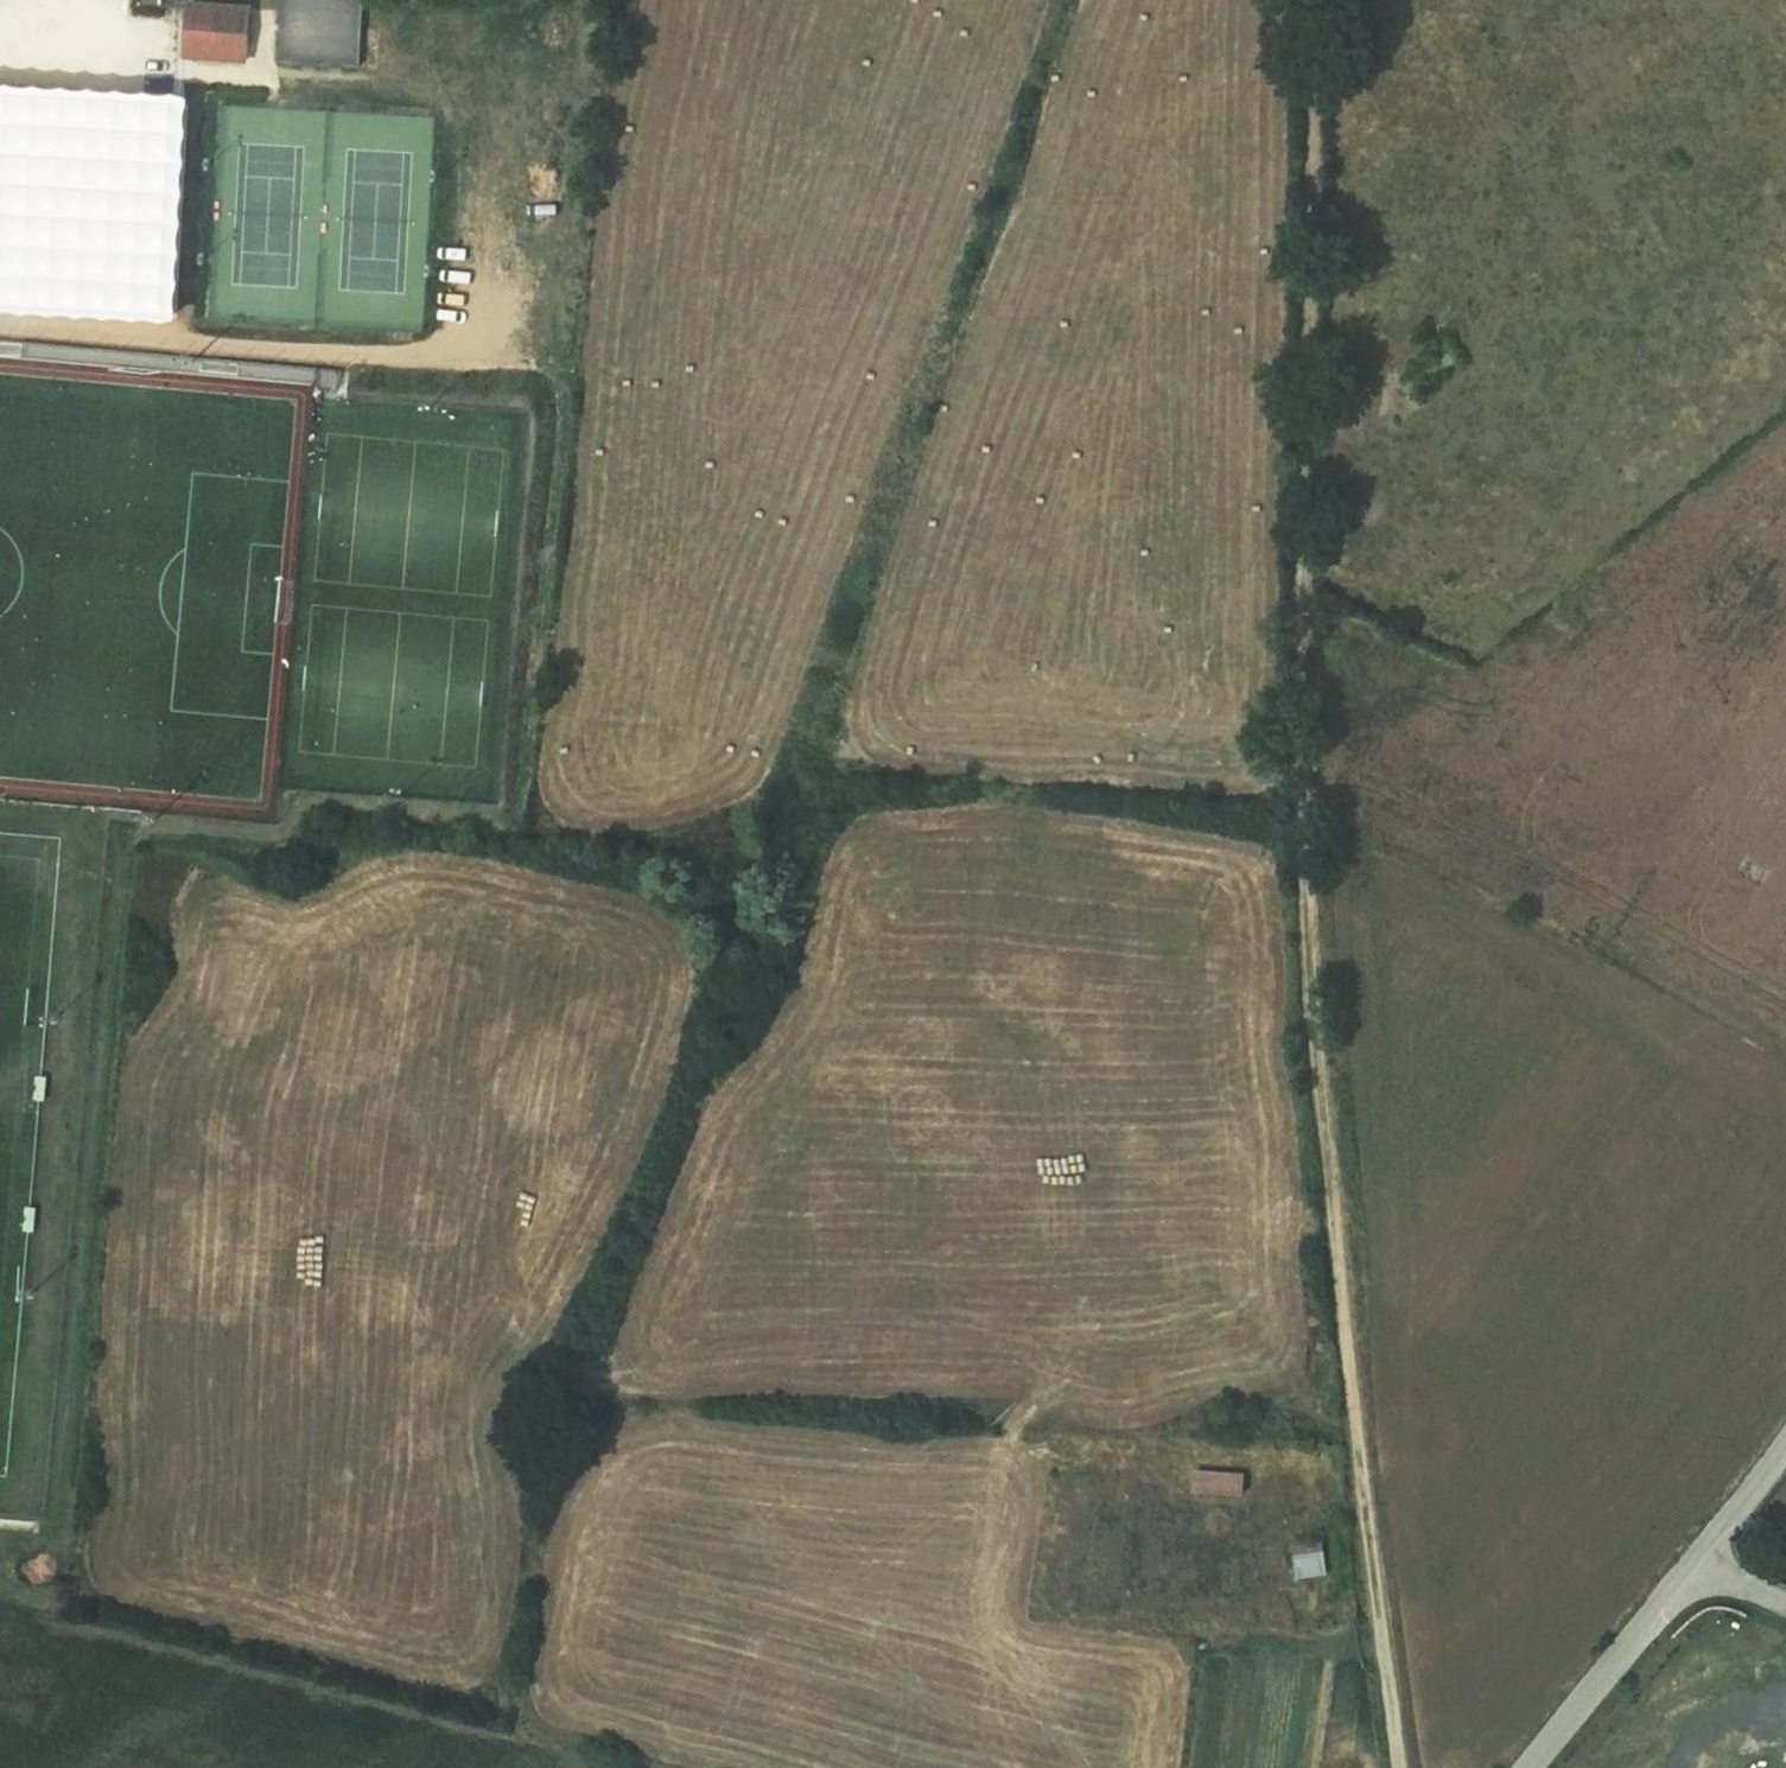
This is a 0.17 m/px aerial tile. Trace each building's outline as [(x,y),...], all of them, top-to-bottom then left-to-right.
[(277,60),(357,60),(356,0),(277,0),(277,60)] [(249,10),(189,5),(187,45),(246,49),(249,10)] [(187,45),(186,56),(245,61),(246,49),(187,45)] [(198,94),(0,86),(0,314),(189,321),(198,94)] [(1243,1476),(1195,1473),(1194,1492),(1241,1495),(1243,1476)] [(1323,1576),(1319,1544),(1297,1547),(1302,1578),(1323,1576)]
